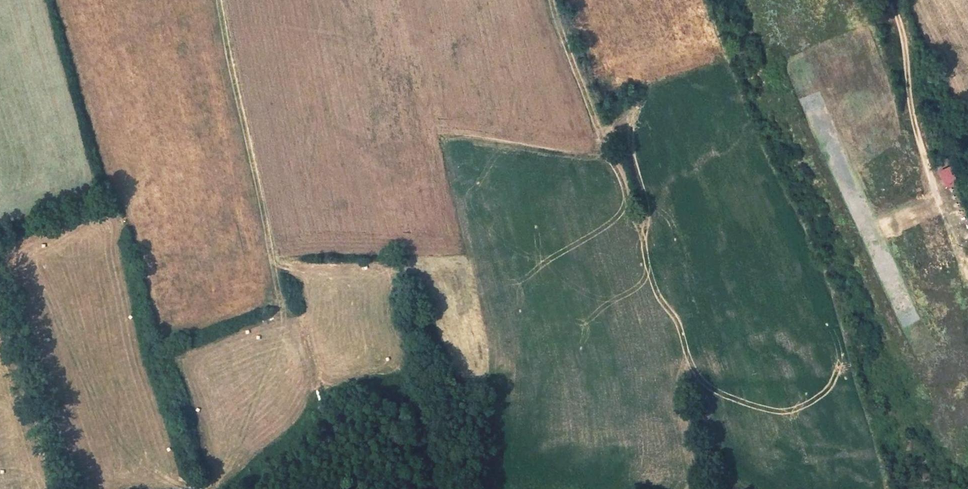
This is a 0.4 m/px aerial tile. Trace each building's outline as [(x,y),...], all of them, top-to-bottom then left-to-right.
[(939,170),(946,186),(959,181),(952,165),(939,170)]
